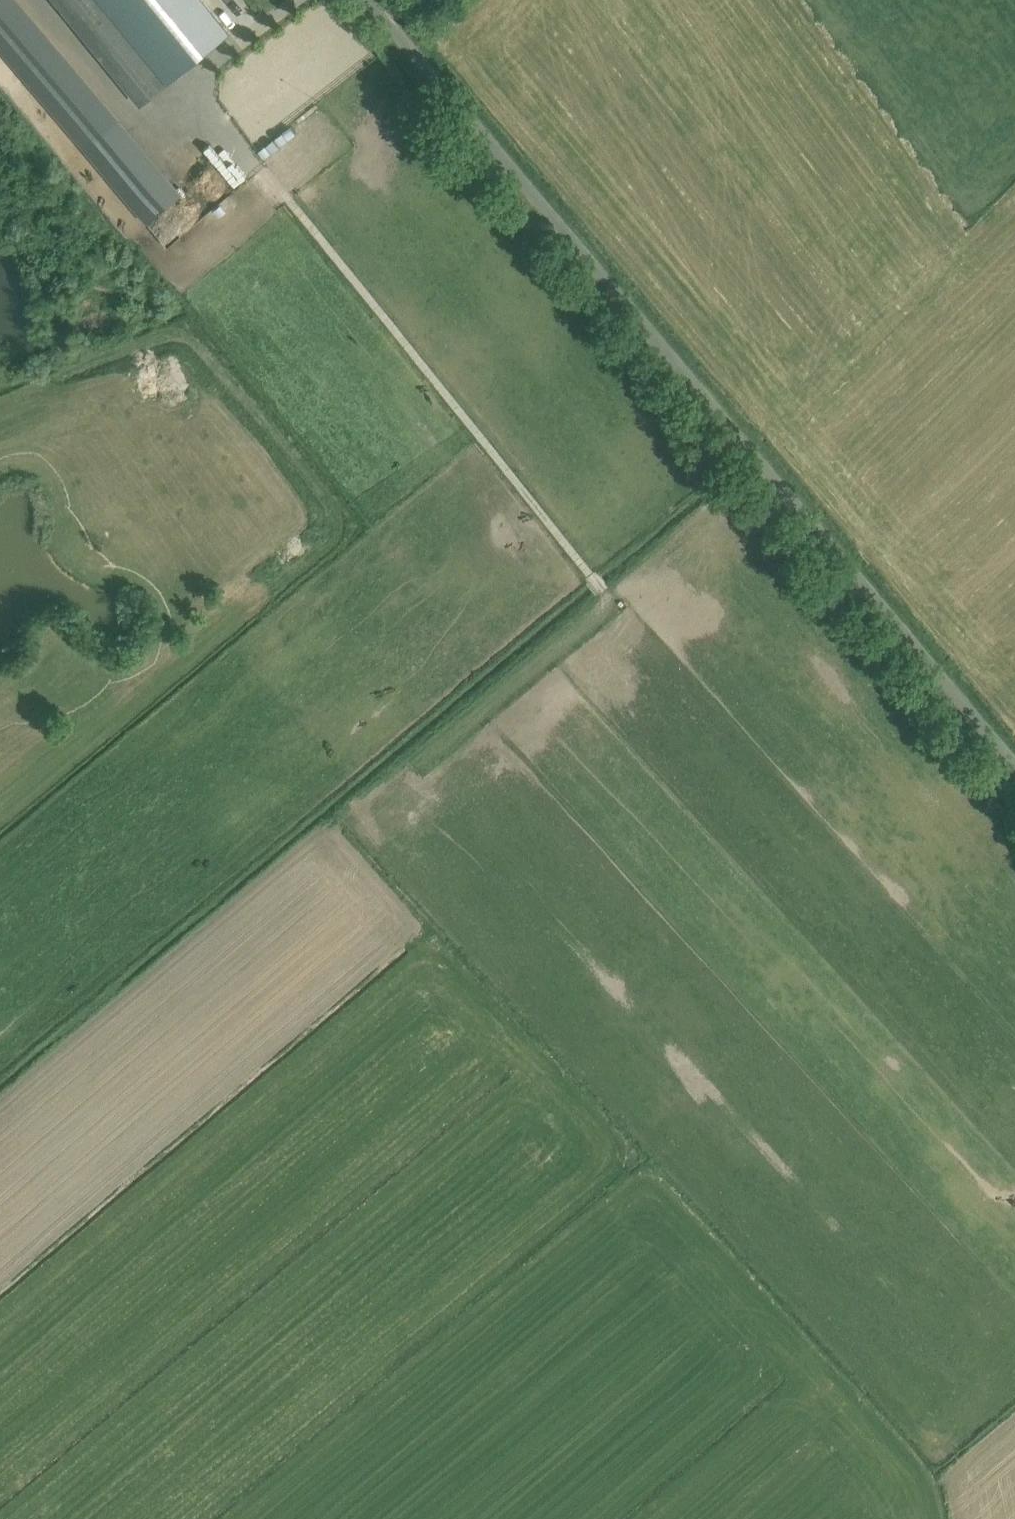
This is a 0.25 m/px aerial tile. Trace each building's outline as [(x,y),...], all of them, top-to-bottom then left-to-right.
[(85,150),(111,128),(2,0),(0,0),(0,50),(85,150)] [(165,85),(229,33),(202,0),(96,0),(165,85)]
